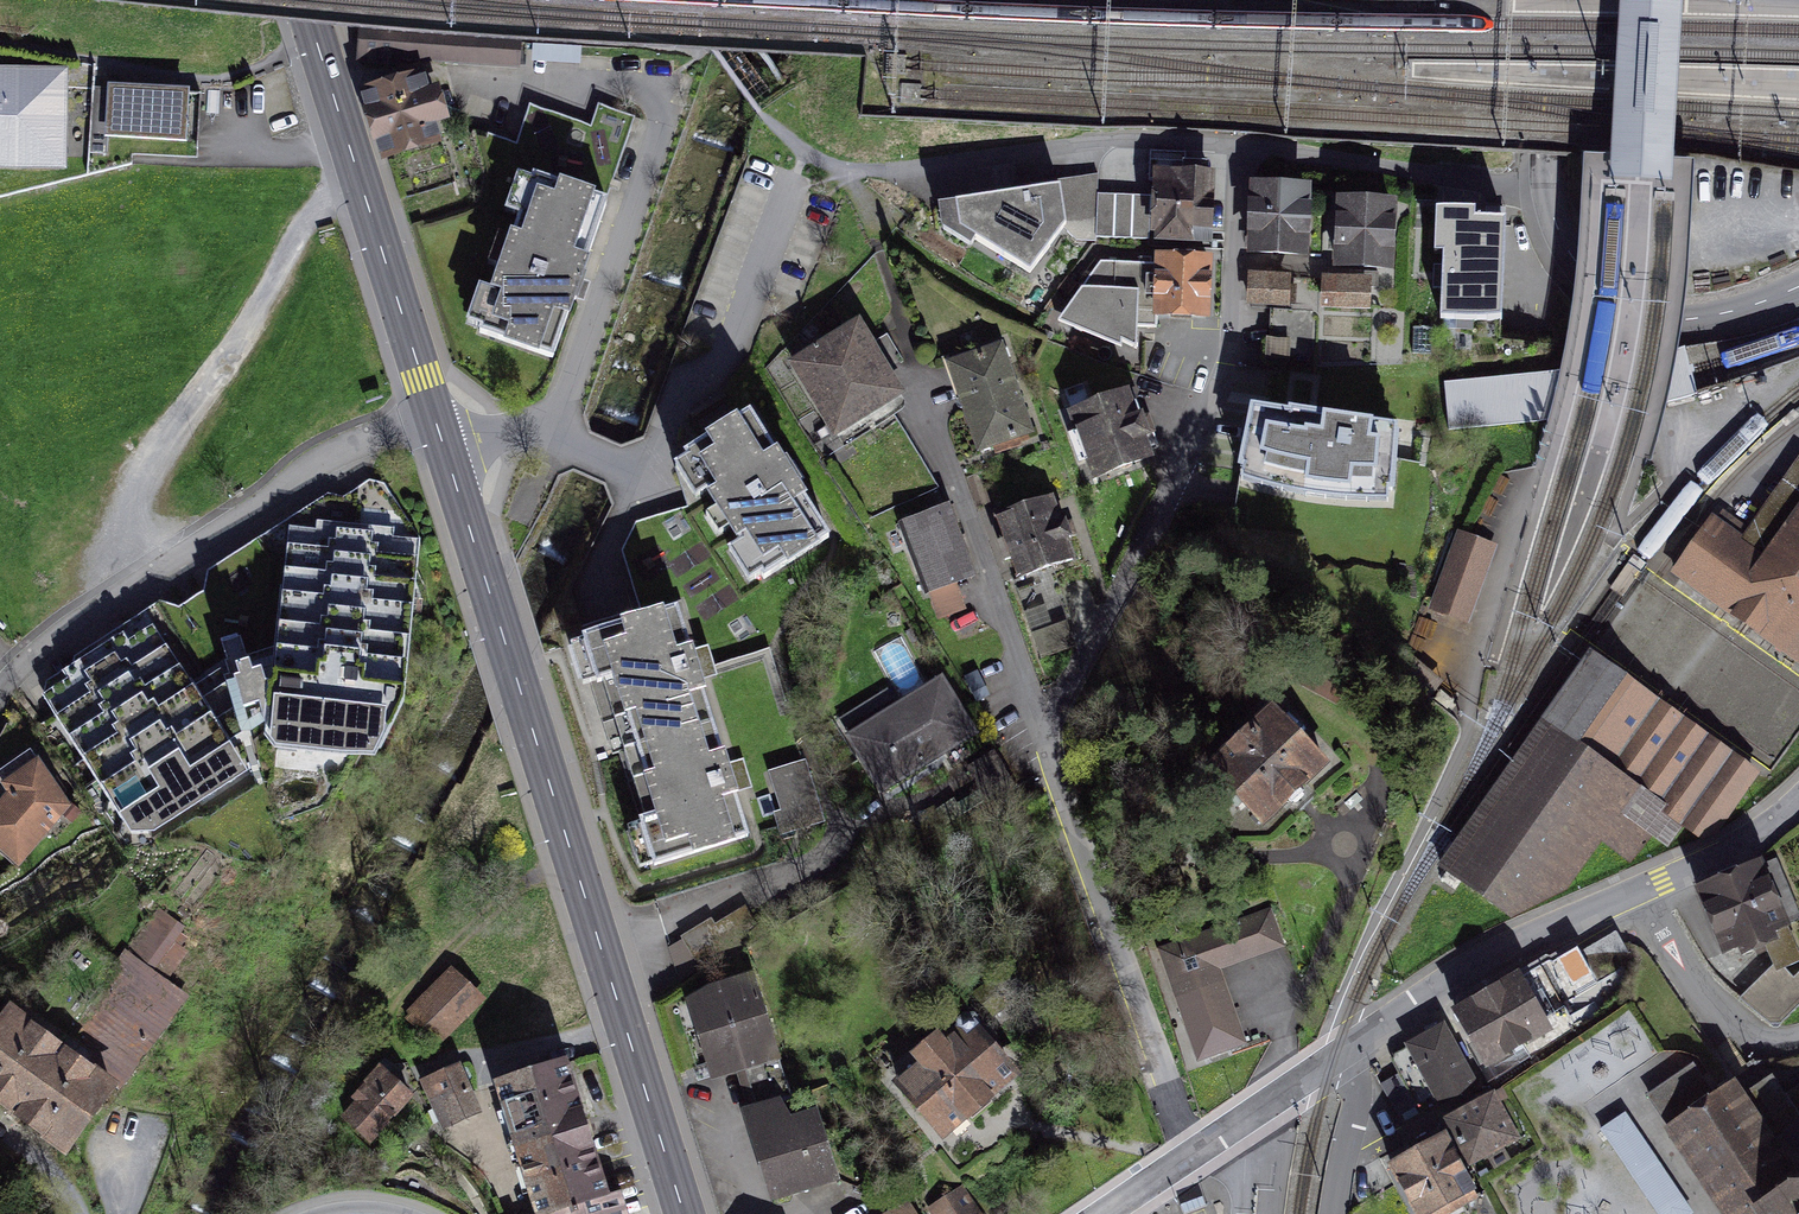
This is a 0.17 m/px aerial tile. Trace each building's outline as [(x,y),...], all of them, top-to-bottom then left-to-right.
[(1611,154),(1610,174),(1626,175),(1672,177),(1673,157),(1682,0),(1620,0),(1611,154)] [(518,42),(362,32),(360,62),(398,64),(398,58),(517,66),(518,42)] [(430,79),(366,98),(384,157),(436,141),(435,136),(446,133),(430,79)] [(0,85),(0,152),(65,153),(66,86),(0,85)] [(186,94),(110,90),(109,131),(185,135),(186,94)] [(1159,232),(1159,241),(1205,242),(1205,233),(1211,233),(1212,197),(1210,197),(1210,175),(1181,175),(1182,154),(1150,153),(1149,182),(1158,182),(1156,232),(1159,232)] [(607,202),(535,177),(481,334),(553,359),(607,202)] [(1061,188),(956,205),(960,231),(1031,274),(1066,226),(1061,188)] [(1306,192),(1256,189),(1253,252),(1303,255),(1306,192)] [(1392,206),(1341,204),(1339,266),(1390,268),(1392,206)] [(1502,322),(1506,224),(1452,222),(1451,262),(1443,262),(1441,320),(1502,322)] [(1157,314),(1208,316),(1209,261),(1159,260),(1159,265),(1100,263),(1058,322),(1121,349),(1122,342),(1137,350),(1138,327),(1157,328),(1157,314)] [(1351,286),(1326,285),(1325,306),(1367,307),(1367,287),(1379,287),(1379,273),(1351,272),(1351,286)] [(1251,303),(1287,303),(1288,284),(1251,283),(1251,303)] [(1274,309),(1272,360),(1311,361),(1313,310),(1274,309)] [(857,326),(795,365),(832,426),(853,413),(865,434),(904,410),(905,402),(886,370),(904,359),(887,335),(869,345),(857,326)] [(980,450),(1030,432),(1000,348),(950,366),(980,450)] [(1545,372),(1444,381),(1448,429),(1544,420),(1605,412),(1648,405),(1696,395),(1691,370),(1687,349),(1637,359),(1593,366),(1545,372)] [(769,364),(799,414),(816,404),(786,354),(769,364)] [(1068,382),(1056,389),(1069,412),(1081,405),(1068,382)] [(1134,393),(1074,415),(1082,437),(1074,440),(1081,459),(1088,456),(1096,477),(1148,458),(1141,438),(1154,433),(1148,417),(1143,419),(1134,393)] [(1290,416),(1253,411),(1240,469),(1269,477),(1297,483),(1327,488),(1346,490),(1373,491),(1393,490),(1396,437),(1371,433),(1372,425),(1291,413),(1290,416)] [(751,416),(686,457),(764,580),(829,539),(751,416)] [(1670,573),(1694,590),(1717,606),(1744,626),(1790,658),(1798,664),(1798,455),(1742,535),(1712,514),(1670,573)] [(1051,499),(999,517),(1007,539),(999,542),(1006,562),(1014,559),(1021,579),(1073,560),(1065,540),(1071,538),(1065,522),(1060,523),(1051,499)] [(947,508),(902,525),(928,593),(973,577),(947,508)] [(336,538),(296,534),(274,740),(279,745),(371,754),(398,700),(412,545),(372,541),(372,533),(337,530),(336,538)] [(1498,545),(1457,530),(1428,609),(1468,624),(1498,545)] [(1049,579),(1018,590),(1042,656),(1073,645),(1049,579)] [(624,748),(711,720),(698,681),(719,675),(716,664),(711,648),(701,651),(689,611),(644,624),(569,647),(581,687),(603,681),(624,748)] [(239,770),(151,634),(117,656),(112,648),(80,669),(85,677),(51,699),(134,828),(151,828),(239,770)] [(221,639),(244,711),(261,706),(238,634),(221,639)] [(897,642),(880,651),(895,682),(912,673),(897,642)] [(1589,650),(1437,865),(1511,918),(1566,891),(1601,841),(1631,863),(1650,836),(1667,848),(1683,826),(1702,840),(1717,833),(1761,771),(1589,650)] [(883,789),(973,734),(941,683),(893,713),(896,718),(855,743),(883,789)] [(1454,703),(1441,691),(1435,699),(1448,710),(1454,703)] [(1273,709),(1212,768),(1232,790),(1227,795),(1239,808),(1244,802),(1263,822),(1283,804),(1295,817),(1317,796),(1304,783),(1324,764),(1273,709)] [(711,720),(624,748),(647,819),(636,823),(650,867),(747,836),(734,795),(757,788),(748,757),(725,764),(711,720)] [(18,861),(65,805),(8,725),(0,738),(0,775),(11,794),(0,808),(0,845),(18,861)] [(805,767),(773,777),(784,812),(776,815),(782,834),(822,822),(805,767)] [(1163,837),(1166,854),(1182,851),(1179,834),(1163,837)] [(1700,891),(1725,952),(1740,946),(1744,955),(1767,945),(1776,967),(1777,971),(1779,970),(1798,962),(1798,959),(1761,866),(1700,891)] [(683,939),(701,969),(730,952),(724,941),(754,923),(745,908),(715,926),(713,922),(683,939)] [(77,936),(18,1017),(112,1087),(178,997),(149,973),(183,927),(160,909),(118,967),(77,936)] [(1272,910),(1159,950),(1198,1061),(1245,1045),(1219,970),(1285,947),(1272,910)] [(1519,977),(1458,1013),(1488,1064),(1513,1049),(1522,1063),(1577,1030),(1563,1006),(1635,964),(1619,935),(1582,956),(1578,948),(1521,981),(1519,977)] [(1776,967),(1740,1000),(1775,1028),(1798,1005),(1798,974),(1791,982),(1779,970),(1777,971),(1776,967)] [(484,1013),(451,976),(407,1017),(440,1053),(484,1013)] [(702,998),(709,1019),(701,1022),(718,1076),(744,1067),(758,1110),(782,1103),(792,1100),(753,977),(720,988),(721,992),(702,998)] [(0,1027),(0,1103),(64,1151),(112,1087),(18,1017),(11,1012),(0,1027)] [(923,1062),(900,1082),(943,1133),(1013,1074),(970,1023),(948,1042),(942,1035),(918,1056),(923,1062)] [(1418,1106),(1421,1112),(1472,1085),(1443,1029),(1411,1047),(1421,1064),(1419,1074),(1404,1082),(1418,1106)] [(606,1197),(583,1122),(567,1073),(564,1064),(499,1086),(539,1213),(554,1213),(606,1197)] [(459,1067),(424,1083),(444,1128),(479,1113),(459,1067)] [(1650,1096),(1727,1210),(1729,1213),(1798,1213),(1798,1157),(1784,1167),(1738,1099),(1732,1090),(1716,1101),(1693,1067),(1650,1096)] [(360,1103),(346,1118),(370,1141),(411,1097),(380,1068),(353,1097),(360,1103)] [(1399,1117),(1418,1106),(1404,1082),(1400,1075),(1381,1086),(1399,1117)] [(1738,1099),(1784,1167),(1798,1157),(1798,1085),(1785,1095),(1772,1075),(1738,1099)] [(1494,1095),(1447,1120),(1470,1163),(1517,1138),(1494,1095)] [(758,1110),(750,1113),(775,1195),(833,1177),(813,1112),(788,1120),(782,1103),(758,1110)] [(1601,1129),(1657,1213),(1688,1213),(1692,1212),(1626,1113),(1601,1129)] [(1419,1213),(1448,1213),(1464,1205),(1479,1197),(1445,1137),(1392,1167),(1419,1213)] [(936,1213),(976,1213),(961,1191),(933,1209),(936,1213)] [(1464,1205),(1469,1213),(1497,1213),(1486,1194),(1479,1197),(1464,1205)] [(1205,1206),(1201,1196),(1180,1204),(1184,1213),(1205,1206)] [(606,1197),(554,1213),(612,1213),(606,1197)] [(904,1200),(883,1213),(913,1213),(904,1200)] [(24,1204),(17,1213),(38,1213),(24,1204)]
